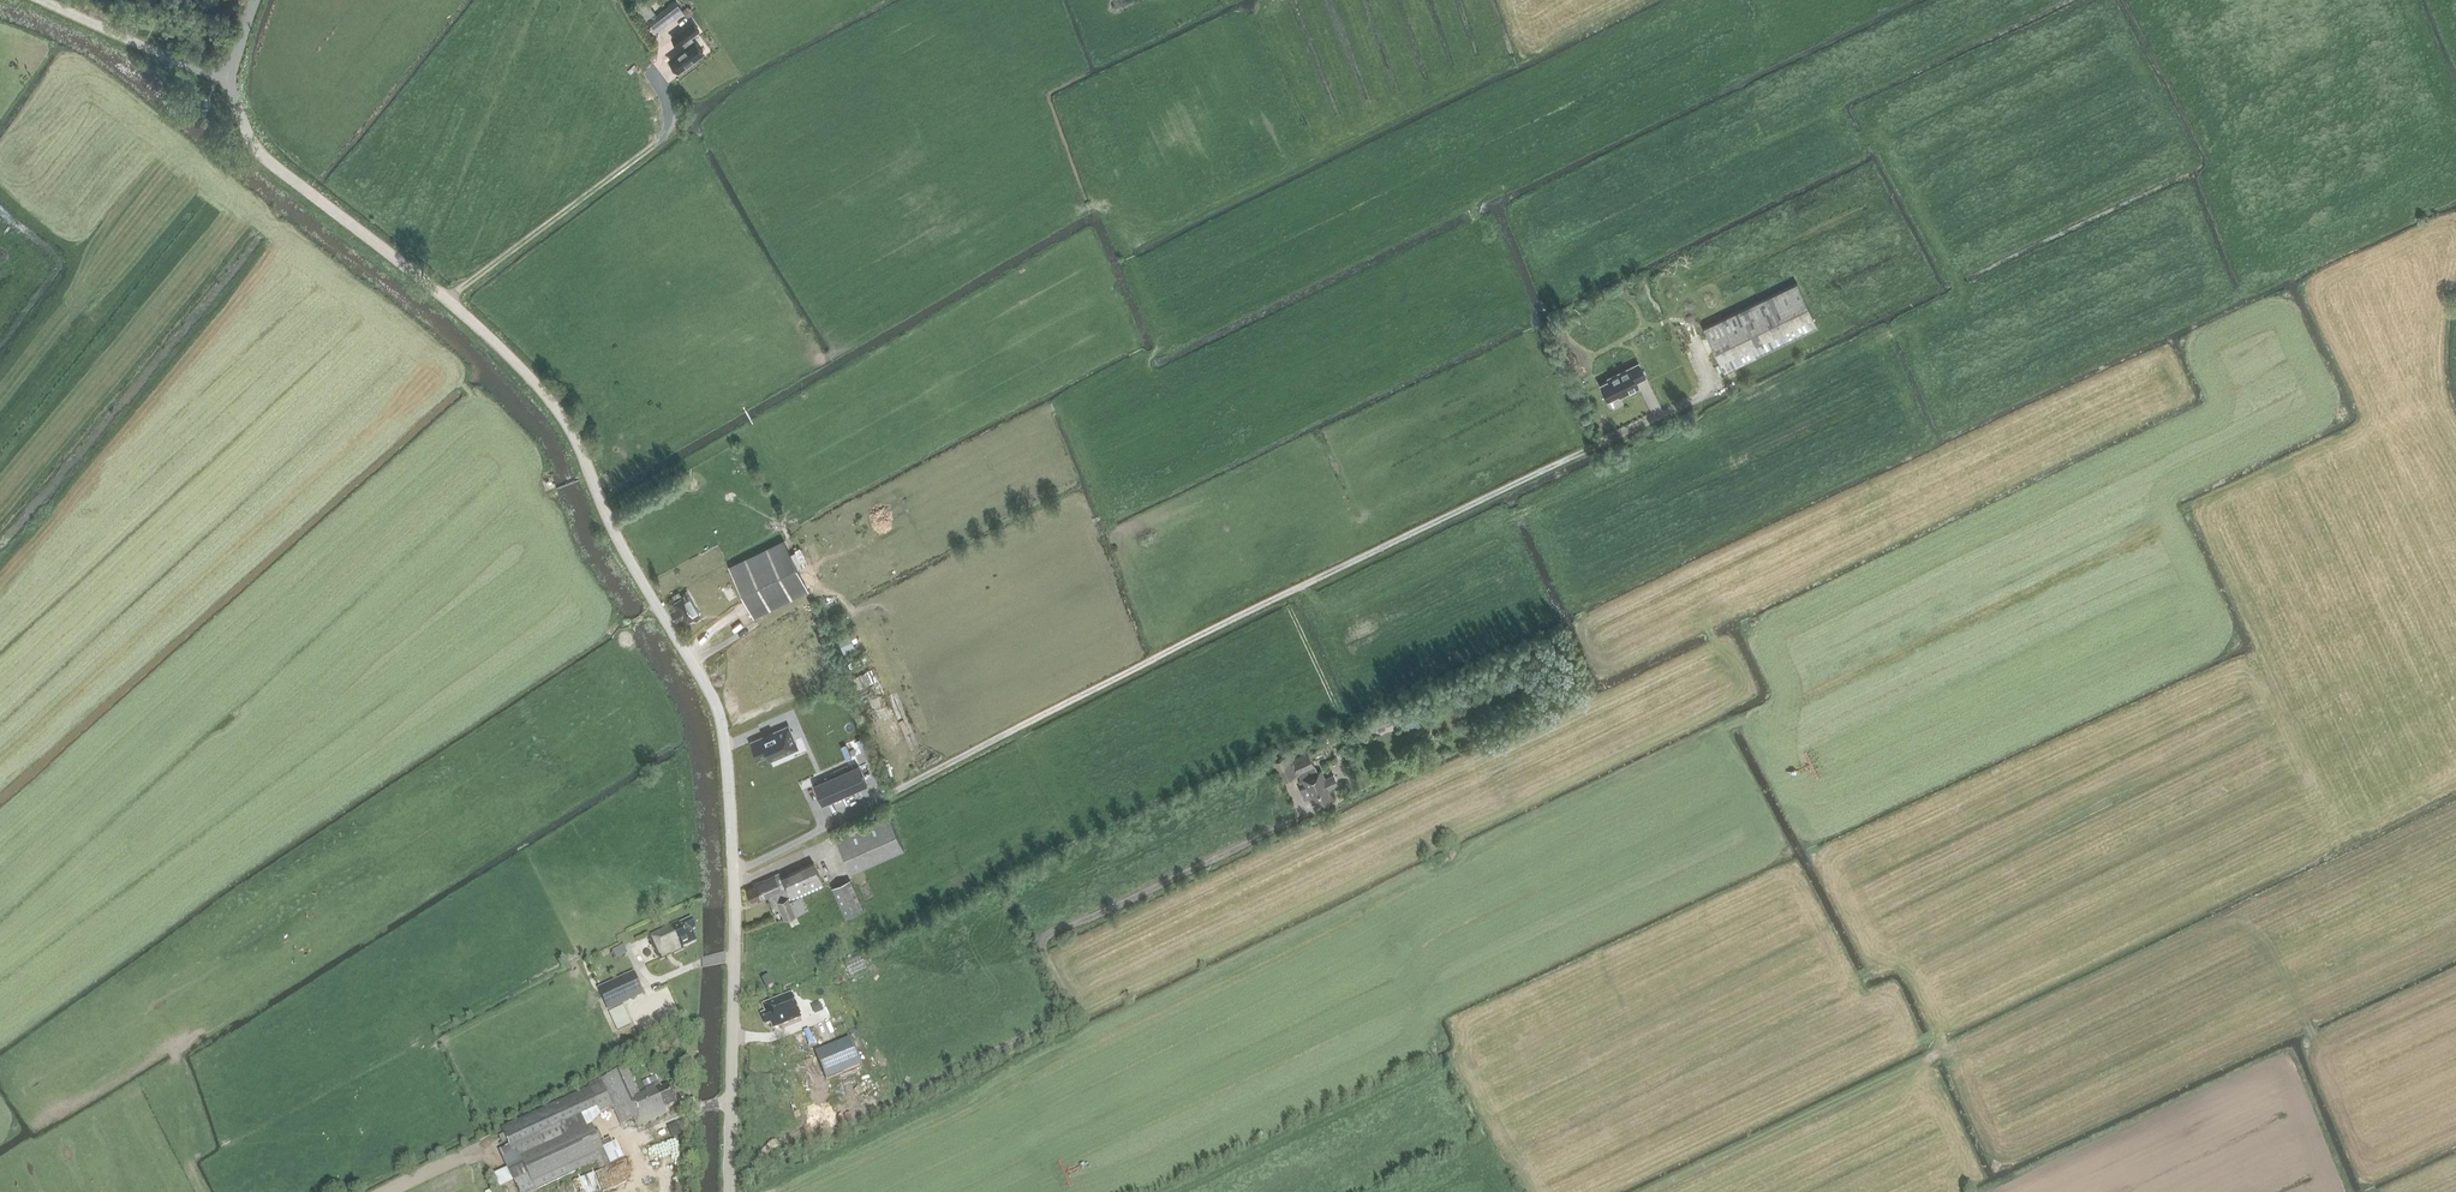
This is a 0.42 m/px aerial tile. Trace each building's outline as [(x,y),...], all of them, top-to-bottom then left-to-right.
[(637,8),(646,20),(656,14),(647,1),(637,8)] [(675,1),(665,9),(669,14),(679,7),(675,1)] [(686,49),(670,60),(679,71),(696,59),(695,58),(702,53),(690,37),(683,43),(686,47),(686,48),(686,49)] [(1818,327),(1797,283),(1703,328),(1724,372),(1818,327)] [(1600,385),(1607,400),(1618,395),(1619,397),(1638,387),(1635,382),(1645,377),(1639,364),(1629,369),(1629,368),(1607,379),(1608,381),(1600,385)] [(808,590),(783,540),(728,568),(753,618),(808,590)] [(700,614),(686,591),(680,595),(678,593),(672,596),(675,602),(673,603),(677,608),(670,612),(676,621),(682,618),(685,623),(700,614)] [(838,635),(845,652),(857,648),(850,630),(838,635)] [(851,666),(868,662),(866,656),(850,660),(851,666)] [(875,671),(855,674),(857,686),(877,683),(875,671)] [(797,748),(794,741),(788,727),(751,743),(758,758),(768,754),(771,759),(788,751),(797,748)] [(1324,739),(1318,742),(1321,747),(1327,745),(1324,739)] [(1304,799),(1312,795),(1316,805),(1331,798),(1327,790),(1338,784),(1333,775),(1325,779),(1321,771),(1316,773),(1316,770),(1307,752),(1292,759),(1299,773),(1300,772),(1303,779),(1302,780),(1305,787),(1300,790),(1304,799)] [(1281,782),(1296,775),(1287,754),(1272,761),(1281,782)] [(867,785),(858,766),(813,785),(822,805),(867,785)] [(794,801),(806,794),(801,786),(789,793),(794,801)] [(795,804),(798,810),(810,805),(807,799),(795,804)] [(904,848),(889,814),(836,838),(851,872),(904,848)] [(779,873),(753,885),(754,887),(746,891),(751,902),(756,899),(758,902),(773,895),(785,920),(808,910),(802,895),(824,886),(814,863),(781,878),(779,873)] [(863,910),(849,880),(831,888),(845,919),(863,910)] [(696,941),(691,930),(695,929),(691,919),(679,925),(678,922),(649,935),(660,960),(683,949),(682,947),(696,941)] [(625,945),(615,949),(618,958),(628,954),(625,945)] [(844,976),(873,964),(869,956),(841,969),(844,976)] [(643,994),(633,972),(598,988),(608,1010),(643,994)] [(762,980),(767,989),(773,986),(769,977),(762,980)] [(780,1023),(800,1015),(791,994),(771,1003),(774,1010),(762,1015),(766,1025),(771,1023),(773,1029),(780,1026),(780,1023)] [(814,1042),(811,1029),(797,1033),(801,1045),(814,1042)] [(781,1041),(786,1050),(799,1045),(795,1035),(781,1041)] [(853,1068),(842,1040),(815,1051),(826,1079),(853,1068)] [(662,1089),(660,1086),(654,1072),(640,1079),(646,1091),(640,1094),(628,1068),(600,1080),(601,1080),(589,1086),(601,1111),(612,1106),(621,1125),(633,1119),(637,1127),(667,1113),(665,1109),(677,1103),(669,1086),(662,1089)] [(603,1150),(590,1123),(520,1155),(532,1182),(603,1150)]
